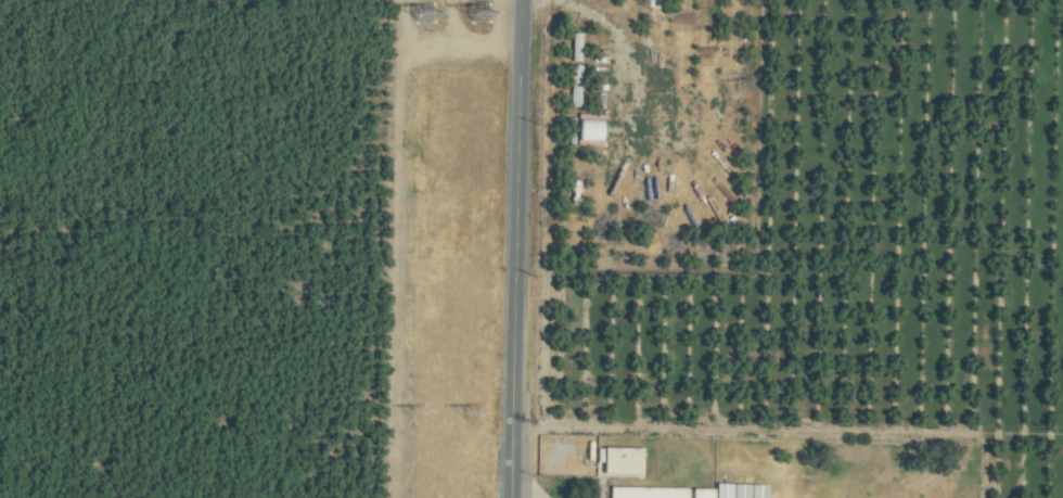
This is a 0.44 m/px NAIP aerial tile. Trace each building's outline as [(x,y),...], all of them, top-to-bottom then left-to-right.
[(596,141),(596,120),(570,120),(570,141),(596,141)] [(638,474),(637,448),(595,449),(595,462),(599,462),(599,475),(638,474)] [(682,488),(606,487),(606,497),(682,497),(682,488)] [(709,489),(688,489),(688,497),(709,497),(709,489)]
